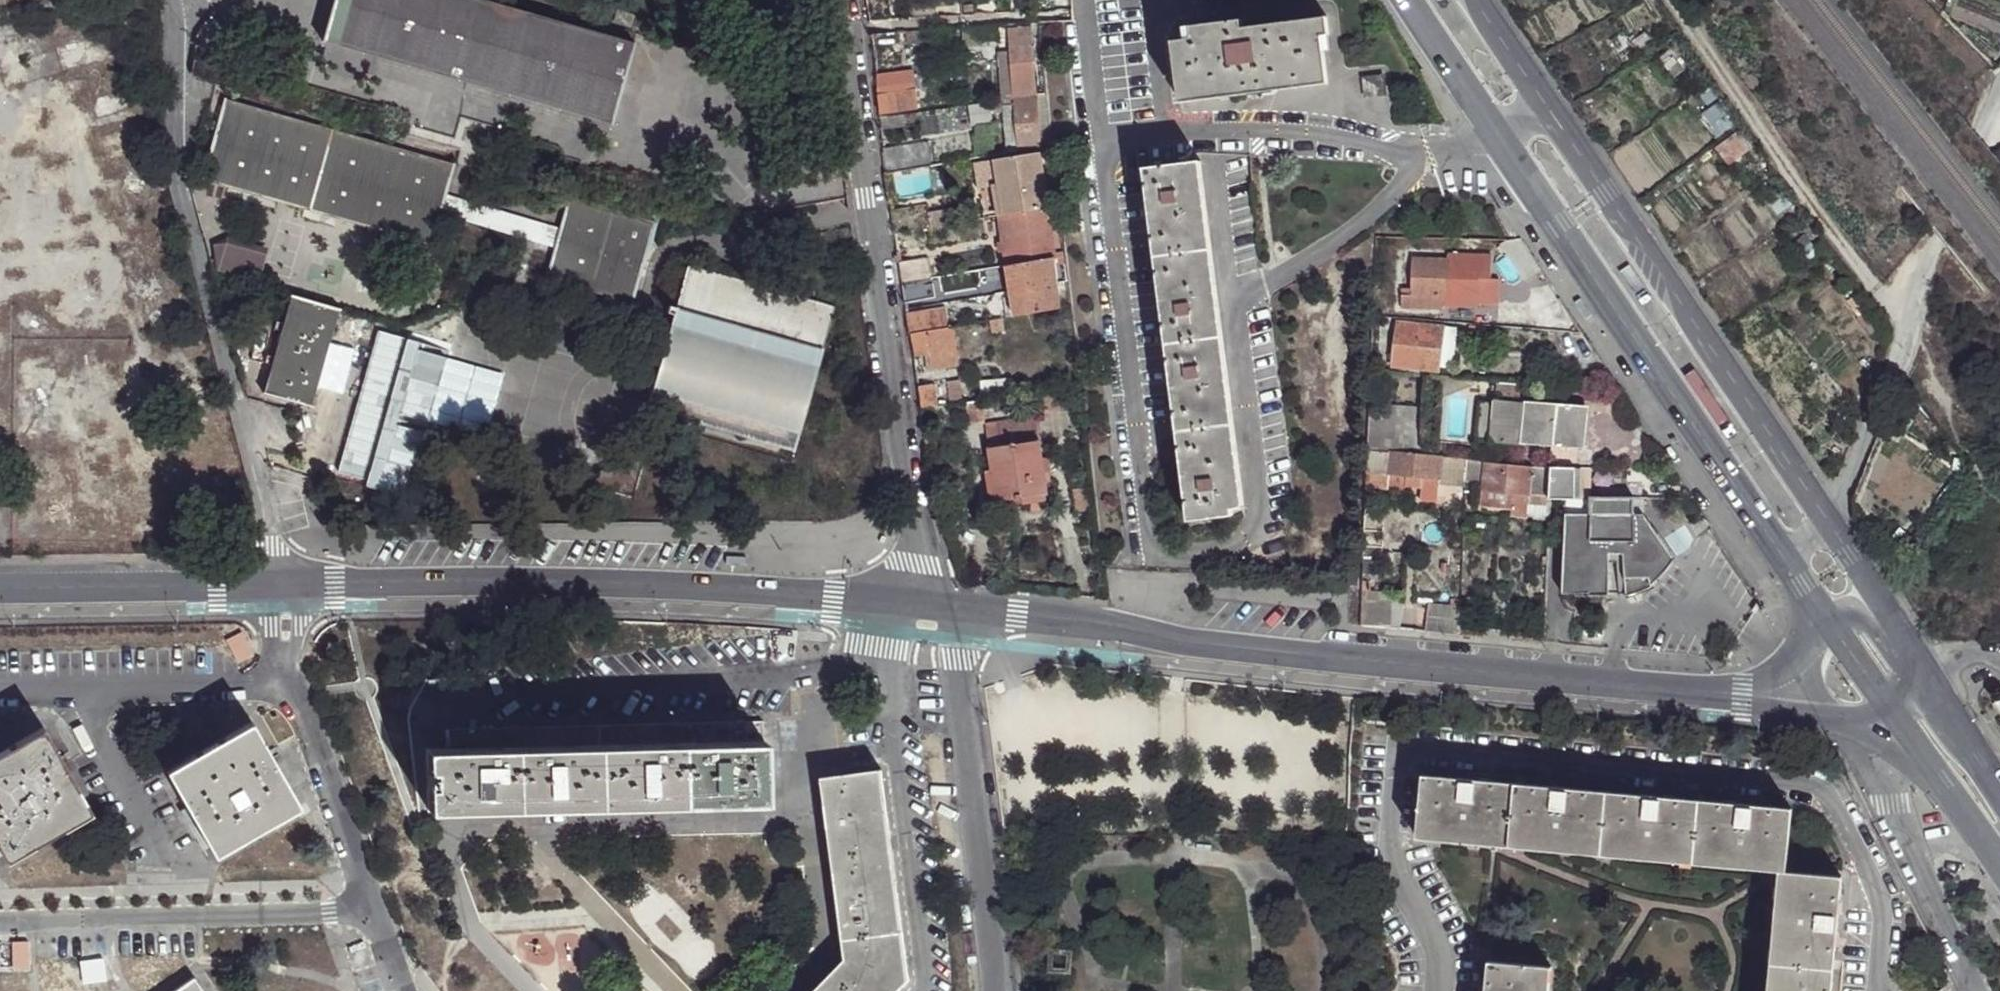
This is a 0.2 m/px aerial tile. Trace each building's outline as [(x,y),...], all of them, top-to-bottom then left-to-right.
[(473,0),(333,0),(320,43),(322,44),(323,41),(607,123),(606,126),(609,126),(634,43),(631,43),(630,46),(473,0)] [(619,15),(616,26),(630,29),(632,18),(619,15)] [(1200,41),(1194,42),(1180,43),(1186,105),(1333,89),(1329,57),(1329,42),(1336,41),(1334,22),(1284,28),(1285,38),(1250,42),(1250,32),(1248,24),(1199,29),(1200,41)] [(1000,35),(998,24),(985,25),(986,36),(1000,35)] [(1284,28),(1250,32),(1250,42),(1285,38),(1284,28)] [(1014,69),(1018,100),(1040,98),(1037,65),(1033,30),(1010,31),(1013,53),(1014,69)] [(921,31),(904,32),(904,44),(923,44),(921,31)] [(871,33),(873,47),(893,46),(893,33),(871,33)] [(1003,70),(1014,69),(1013,53),(1002,52),(1003,70)] [(1005,101),(1018,100),(1014,69),(1003,70),(1005,101)] [(878,78),(881,114),(920,107),(916,73),(878,78)] [(1389,102),(1388,83),(1369,86),(1370,105),(1389,102)] [(145,106),(140,88),(91,101),(97,121),(145,106)] [(446,165),(244,108),(225,101),(226,99),(223,98),(200,180),(203,181),(204,179),(427,244),(427,246),(429,246),(440,209),(444,197),(453,166),(451,165),(450,167),(446,165)] [(1022,152),(1045,150),(1040,98),(1018,100),(1022,152)] [(1045,150),(1056,147),(1050,98),(1040,98),(1045,150)] [(1007,110),(1012,154),(1022,152),(1018,100),(1005,101),(1007,110)] [(991,111),(1007,110),(1005,101),(990,102),(991,111)] [(882,117),(884,134),(909,132),(906,115),(882,117)] [(885,146),(889,174),(903,171),(932,167),(928,141),(917,143),(911,143),(885,146)] [(1004,216),(1018,215),(1030,213),(1052,209),(1050,194),(1046,156),(997,162),(1004,216)] [(1204,164),(1147,170),(1157,260),(1214,253),(1204,164)] [(164,190),(159,171),(153,172),(149,178),(153,189),(157,193),(164,190)] [(440,209),(554,242),(557,229),(444,197),(440,209)] [(649,223),(569,200),(569,199),(567,198),(557,229),(554,242),(543,280),(546,281),(547,278),(627,301),(627,304),(629,305),(653,221),(649,221),(649,223)] [(646,214),(654,216),(656,209),(648,207),(646,214)] [(1062,207),(1052,209),(1054,222),(1063,220),(1062,207)] [(935,212),(936,227),(953,223),(951,209),(935,212)] [(1035,263),(1056,259),(1055,249),(1054,222),(1052,209),(1030,213),(1035,263)] [(1023,265),(1035,263),(1030,213),(1018,215),(1004,216),(997,217),(1005,267),(1008,267),(1023,265)] [(896,233),(899,252),(909,251),(906,232),(896,233)] [(260,278),(266,254),(230,245),(216,253),(219,268),(260,278)] [(1055,249),(1056,259),(1067,256),(1065,246),(1055,249)] [(1224,340),(1214,253),(1157,260),(1166,347),(1224,340)] [(1442,307),(1478,307),(1478,304),(1478,277),(1491,277),(1491,254),(1448,254),(1448,258),(1413,257),(1411,295),(1401,295),(1401,308),(1442,310),(1442,307)] [(903,284),(933,279),(931,259),(912,261),(900,263),(903,284)] [(1014,301),(1016,316),(1063,309),(1056,259),(1035,263),(1023,265),(1008,267),(1010,272),(1014,301)] [(673,309),(671,316),(644,412),(646,413),(646,411),(791,450),(790,452),(792,453),(834,309),(831,309),(830,312),(686,271),(687,269),(685,268),(673,309)] [(246,286),(247,280),(226,274),(224,280),(246,286)] [(1491,277),(1478,277),(1478,304),(1499,305),(1499,278),(1491,277)] [(903,284),(905,303),(936,298),(933,279),(903,284)] [(262,395),(312,409),(339,310),(289,297),(262,395)] [(1006,301),(1008,317),(1016,316),(1014,301),(1006,301)] [(664,314),(671,316),(673,309),(666,307),(664,314)] [(907,316),(909,335),(949,329),(946,309),(907,316)] [(1063,309),(1016,316),(1020,339),(1065,330),(1063,309)] [(1006,330),(1003,320),(992,321),(994,332),(1006,330)] [(1439,373),(1443,330),(1398,325),(1394,368),(1439,373)] [(909,335),(912,356),(929,354),(931,369),(959,366),(958,348),(955,328),(949,329),(909,335)] [(1457,332),(1443,330),(1439,373),(1453,375),(1457,332)] [(1224,340),(1166,347),(1175,429),(1233,423),(1224,340)] [(917,387),(920,410),(938,407),(951,404),(950,394),(936,396),(932,385),(917,387)] [(1493,403),(1491,439),(1491,440),(1576,444),(1578,404),(1519,401),(1518,389),(1494,387),(1493,403)] [(1476,438),(1491,439),(1493,403),(1477,402),(1476,438)] [(968,425),(983,423),(981,403),(965,405),(968,425)] [(1398,409),(1369,408),(1366,452),(1377,452),(1414,456),(1418,411),(1398,409)] [(1036,416),(983,423),(994,501),(1048,493),(1036,416)] [(1175,429),(1184,523),(1210,520),(1209,513),(1243,509),(1233,423),(1175,429)] [(1377,452),(1366,452),(1365,475),(1389,476),(1389,478),(1405,478),(1419,480),(1419,490),(1418,502),(1435,504),(1436,486),(1437,481),(1464,484),(1464,462),(1414,456),(1377,452)] [(1485,484),(1486,463),(1464,462),(1464,484),(1485,484)] [(1529,494),(1531,467),(1486,463),(1485,484),(1485,490),(1516,493),(1529,494)] [(1550,496),(1552,467),(1531,467),(1529,494),(1533,495),(1550,496)] [(1574,499),(1576,468),(1552,467),(1550,496),(1551,499),(1574,499)] [(1581,499),(1582,468),(1576,468),(1574,499),(1581,499)] [(1405,478),(1389,478),(1389,476),(1365,475),(1365,489),(1404,493),(1404,489),(1405,478)] [(1404,489),(1419,490),(1419,480),(1405,478),(1404,489)] [(1464,489),(1464,484),(1437,481),(1436,486),(1464,489)] [(1514,507),(1516,493),(1485,490),(1485,504),(1514,507)] [(1600,500),(1588,499),(1588,516),(1564,515),(1562,594),(1589,596),(1589,597),(1608,598),(1610,565),(1617,566),(1619,599),(1623,599),(1635,597),(1646,591),(1645,587),(1654,583),(1663,575),(1670,564),(1643,517),(1634,517),(1635,500),(1633,501),(1626,501),(1627,492),(1600,491),(1600,500)] [(1635,500),(1646,501),(1647,492),(1636,491),(1634,492),(1633,501),(1635,500)] [(1532,502),(1533,495),(1529,494),(1516,493),(1514,507),(1514,512),(1531,514),(1532,502)] [(1550,504),(1551,499),(1550,496),(1533,495),(1532,502),(1550,504)] [(1357,628),(1385,631),(1388,607),(1357,605),(1357,628)] [(1427,634),(1459,637),(1459,619),(1459,612),(1429,610),(1427,634)] [(779,633),(754,637),(757,661),(782,658),(779,633)] [(427,678),(429,702),(485,698),(483,675),(427,678)] [(750,743),(765,743),(766,722),(751,723),(750,743)] [(691,744),(750,743),(751,723),(450,731),(451,751),(523,749),(607,747),(691,744)] [(168,772),(215,857),(301,810),(253,724),(168,772)] [(9,862),(94,814),(46,728),(0,754),(0,845),(9,862)] [(767,802),(765,743),(691,744),(693,804),(767,802)] [(693,804),(691,744),(607,747),(609,806),(693,804)] [(523,749),(525,808),(609,806),(607,747),(523,749)] [(451,751),(429,751),(432,811),(525,808),(523,749),(451,751)] [(1330,771),(1328,785),(1340,786),(1341,772),(1330,771)] [(836,863),(896,857),(884,773),(826,781),(836,863)] [(777,774),(767,774),(767,802),(693,804),(609,806),(525,808),(432,811),(431,821),(776,813),(777,774)] [(1516,783),(1422,774),(1416,837),(1510,846),(1516,783)] [(836,863),(826,781),(818,781),(819,796),(820,805),(839,958),(848,962),(846,941),(836,863)] [(1516,783),(1510,846),(1605,855),(1611,792),(1516,783)] [(1605,855),(1694,863),(1700,800),(1611,792),(1605,855)] [(1694,863),(1780,872),(1788,810),(1700,800),(1694,863)] [(836,863),(846,941),(905,933),(896,857),(836,863)] [(1841,876),(1785,870),(1776,944),(1835,950),(1841,876)] [(826,985),(832,990),(904,990),(913,981),(905,933),(846,941),(848,962),(826,985)] [(27,942),(0,944),(0,964),(28,962),(27,942)] [(1771,990),(1831,990),(1835,950),(1776,944),(1771,990)] [(1047,951),(1046,970),(1067,970),(1068,952),(1047,951)] [(848,962),(839,958),(806,990),(819,990),(826,985),(848,962)] [(1488,960),(1485,990),(1546,990),(1548,965),(1488,960)] [(172,990),(204,990),(194,976),(172,990)]
